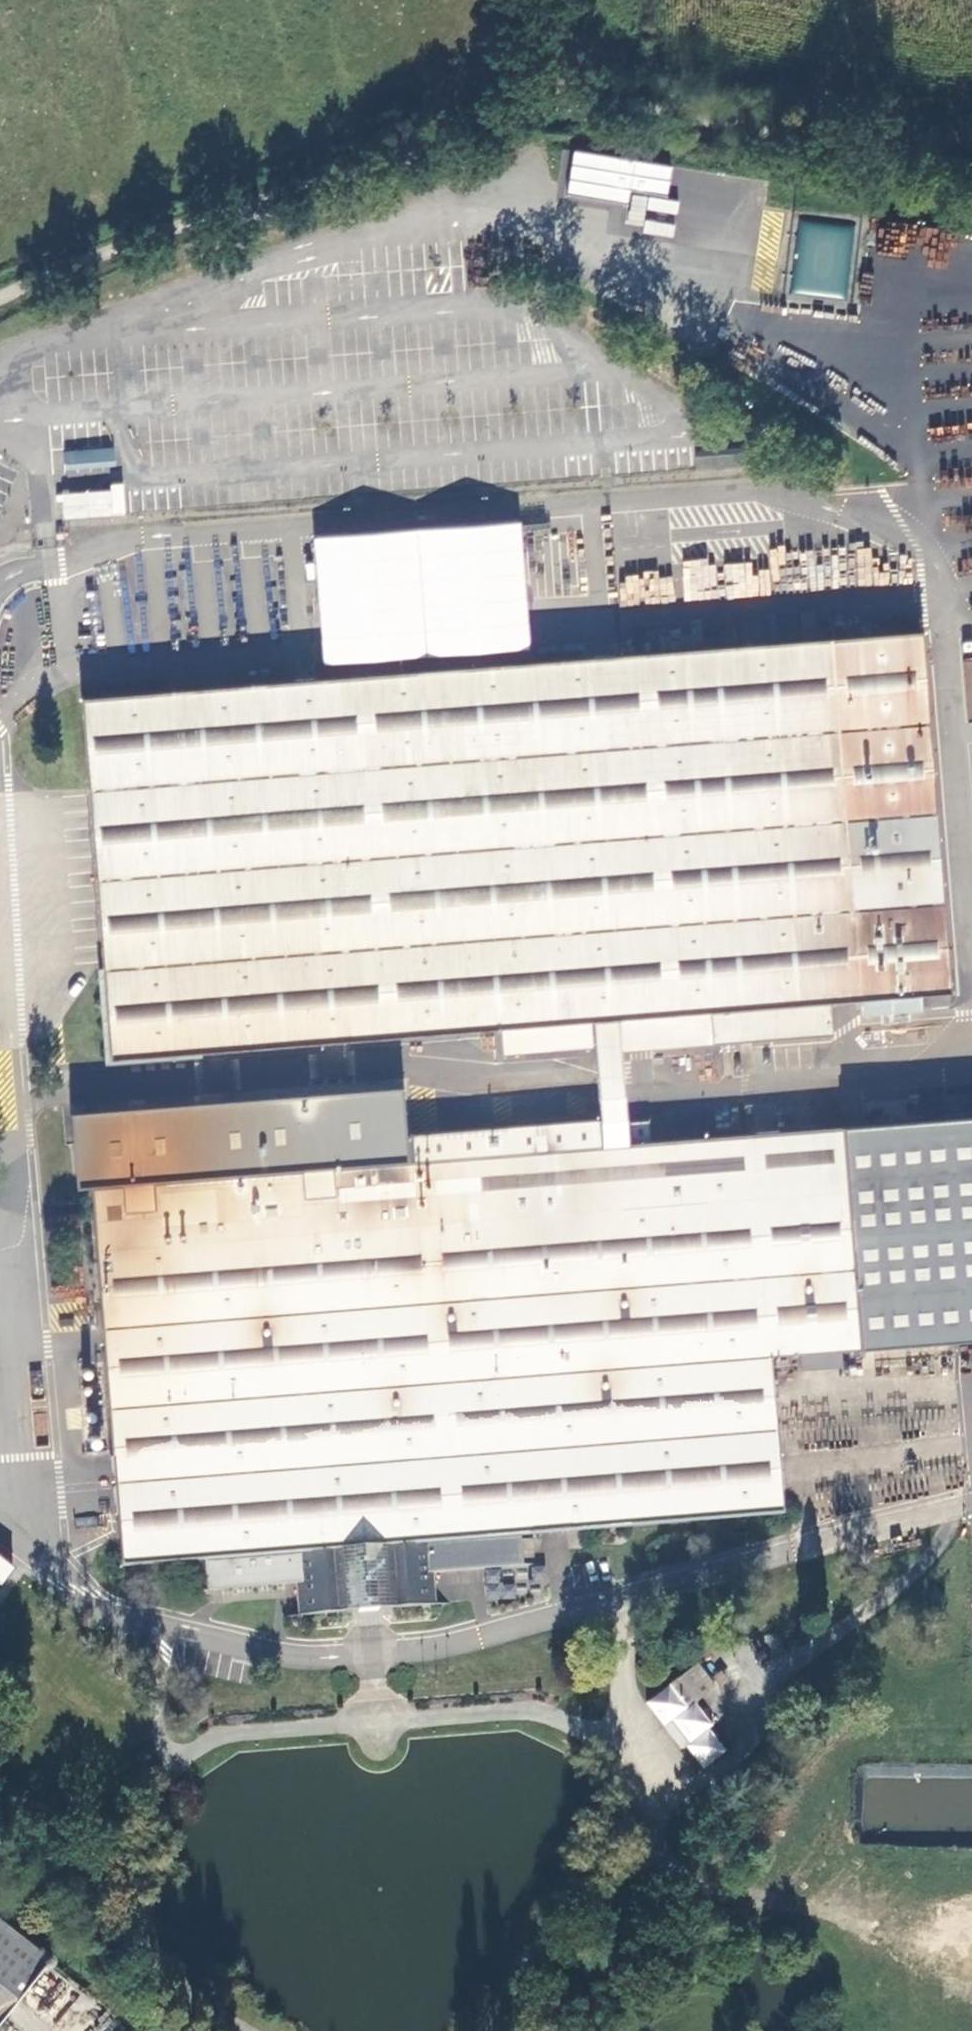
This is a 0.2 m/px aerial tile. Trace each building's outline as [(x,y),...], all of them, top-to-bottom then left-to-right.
[(572,150),(566,193),(629,202),(625,228),(672,235),(674,218),(676,218),(679,201),(668,199),(673,165),(572,150)] [(114,517),(114,493),(62,493),(62,516),(114,517)] [(682,559),(681,597),(755,598),(755,563),(719,563),(719,560),(682,559)] [(674,577),(629,572),(627,599),(671,604),(674,577)] [(965,983),(934,613),(76,683),(107,1054),(717,1004),(719,1037),(843,1026),(841,993),(965,983)] [(774,1354),(971,1339),(971,1111),(652,1136),(650,1115),(631,1117),(633,1138),(602,1141),(600,1116),(323,1137),(325,1164),(83,1182),(114,1572),(191,1566),(193,1596),(288,1589),(291,1619),(431,1608),(429,1578),(481,1574),(479,1543),(519,1540),(787,1519),(774,1354)] [(801,1353),(800,1367),(842,1367),(842,1354),(801,1353)] [(521,1570),(519,1540),(479,1543),(481,1574),(521,1570)] [(1,1585),(15,1566),(0,1555),(0,1584),(1,1585)] [(681,1677),(668,1686),(684,1708),(696,1699),(681,1677)] [(684,1708),(668,1686),(643,1703),(660,1727),(672,1719),(689,1744),(686,1745),(702,1769),(726,1752),(709,1727),(713,1724),(696,1699),(684,1708)] [(949,1824),(971,1824),(971,1766),(922,1765),(922,1777),(950,1777),(949,1824)] [(911,1784),(912,1771),(873,1767),(867,1824),(900,1827),(903,1797),(919,1798),(919,1794),(933,1796),(934,1786),(911,1784)] [(0,1935),(0,2030),(1,2030),(47,1974),(0,1935)] [(125,2002),(101,2030),(160,2030),(125,2002)]
